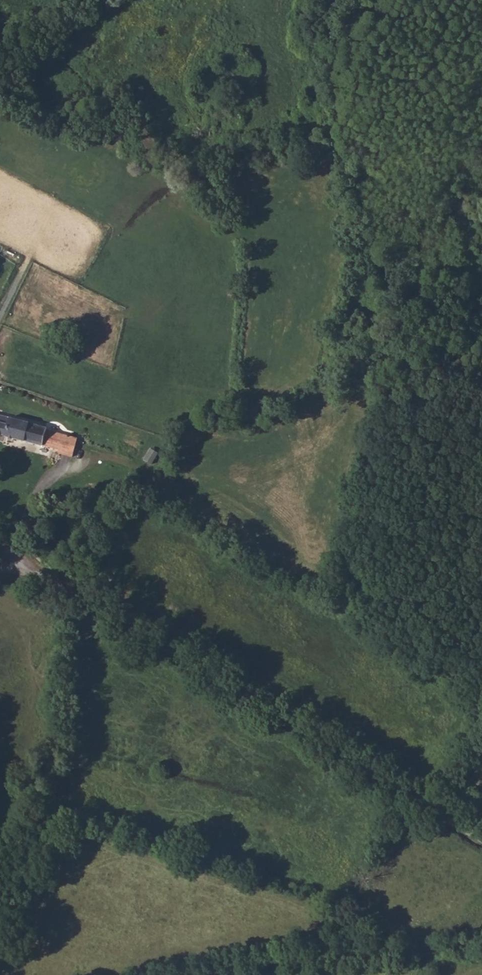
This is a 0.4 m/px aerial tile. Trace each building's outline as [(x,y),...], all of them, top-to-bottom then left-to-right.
[(0,421),(0,434),(4,435),(4,436),(59,450),(58,454),(73,457),(78,437),(47,430),(48,427),(2,416),(0,421)]
